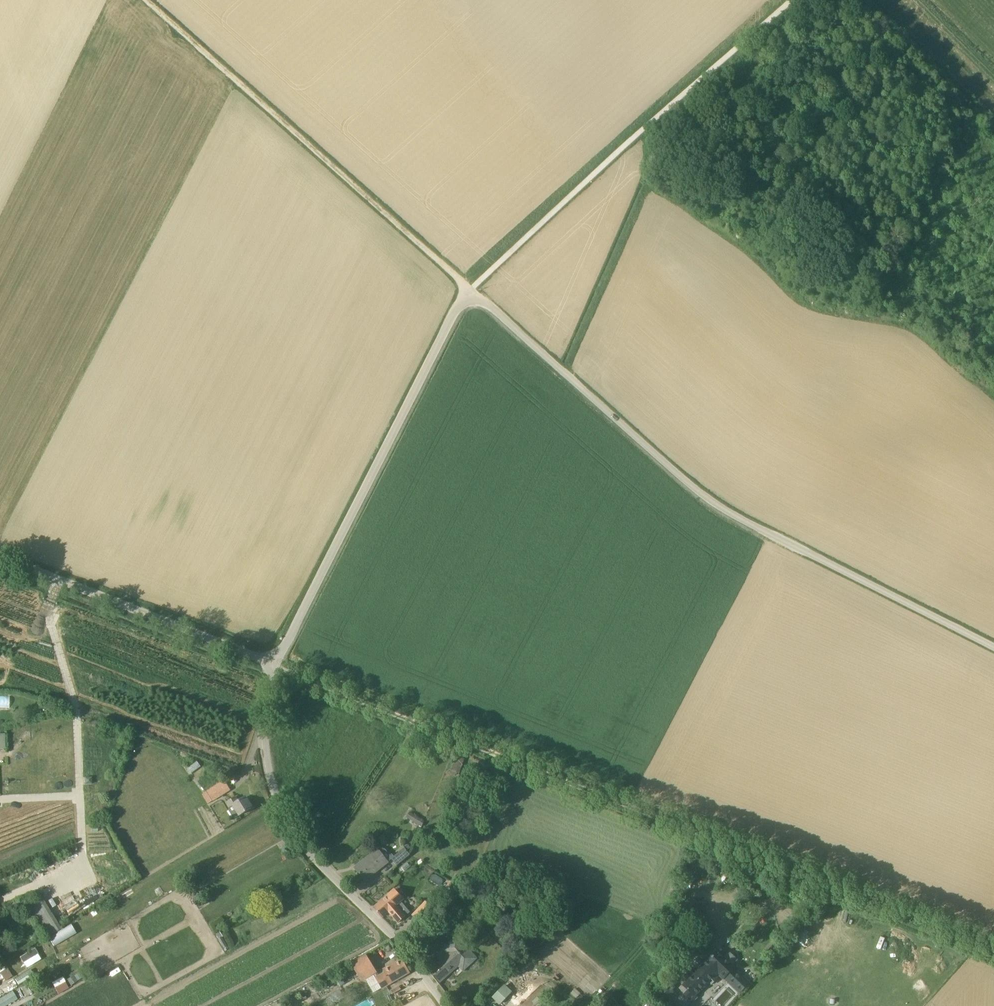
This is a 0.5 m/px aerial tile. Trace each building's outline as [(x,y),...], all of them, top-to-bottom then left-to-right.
[(225,782),(214,788),(208,793),(213,802),(220,797),(230,791),(225,782)] [(247,797),(240,802),(237,797),(228,802),(232,808),(234,806),(240,816),(254,808),(247,797)] [(410,811),(406,817),(421,827),(424,820),(410,811)] [(388,863),(389,862),(378,848),(354,868),(365,881),(388,863)] [(397,866),(410,855),(407,851),(405,848),(394,857),(391,859),(392,859),(397,866)] [(193,873),(196,879),(203,875),(199,869),(193,873)] [(452,889),(455,884),(450,881),(447,886),(452,889)] [(190,894),(195,901),(201,898),(196,890),(190,894)] [(396,906),(403,900),(393,890),(386,896),(387,897),(374,908),(383,918),(389,913),(398,923),(405,916),(396,906)] [(39,894),(25,904),(47,938),(60,928),(39,894)] [(434,909),(425,901),(412,915),(420,923),(434,909)] [(58,942),(55,936),(48,940),(52,946),(58,942)] [(223,937),(219,939),(224,948),(228,946),(223,937)] [(456,938),(444,948),(450,954),(430,973),(438,983),(457,966),(471,954),(456,938)] [(777,940),(767,952),(773,957),(784,945),(777,940)] [(20,958),(23,963),(31,958),(39,954),(35,948),(20,958)] [(719,972),(725,978),(724,979),(739,994),(750,983),(735,968),(733,969),(716,953),(684,986),(695,997),(719,972)] [(367,955),(357,962),(353,964),(362,981),(367,978),(377,972),(367,955)] [(410,973),(403,959),(383,970),(385,973),(376,978),(382,988),(390,983),(391,984),(410,973)] [(0,972),(0,973),(5,981),(13,976),(7,968),(0,972)] [(673,969),(665,978),(673,985),(676,981),(674,979),(676,977),(677,977),(679,974),(673,969)] [(31,970),(15,979),(19,985),(34,976),(31,970)] [(673,985),(665,978),(652,993),(662,1001),(665,998),(667,1000),(674,992),(672,990),(675,987),(673,985)] [(505,984),(492,997),(500,1005),(512,992),(505,984)] [(571,993),(576,998),(580,993),(575,988),(571,993)] [(335,993),(339,1000),(344,997),(340,990),(335,993)] [(12,991),(0,998),(0,1005),(5,1005),(17,998),(12,991)]
